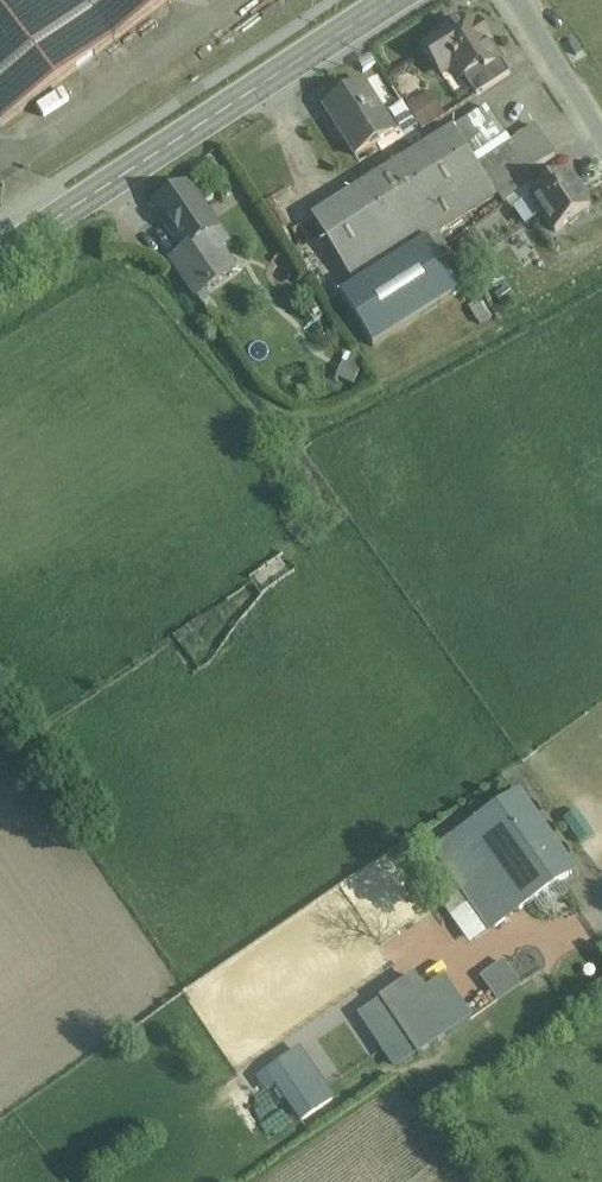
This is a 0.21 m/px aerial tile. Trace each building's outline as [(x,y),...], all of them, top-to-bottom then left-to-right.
[(168,0),(0,0),(0,130),(168,0)] [(469,32),(464,24),(457,22),(447,29),(446,36),(424,50),(440,75),(452,67),(462,81),(465,80),(483,68),(486,73),(502,62),(491,45),(493,44),(480,25),(469,32)] [(483,68),(465,80),(477,98),(511,76),(502,62),(486,73),(483,68)] [(395,135),(363,85),(325,110),(356,159),(395,135)] [(408,110),(395,118),(406,136),(419,128),(408,110)] [(487,110),(454,131),(474,162),(507,139),(487,110)] [(534,129),(509,146),(527,174),(555,159),(534,129)] [(454,131),(313,220),(356,289),(497,199),(485,179),(474,162),(454,131)] [(509,146),(478,167),(495,191),(527,174),(509,146)] [(527,174),(495,191),(506,208),(536,187),(527,174)] [(567,176),(532,200),(556,235),(591,211),(567,176)] [(188,187),(155,209),(185,253),(218,229),(188,187)] [(218,229),(185,253),(201,276),(189,285),(197,297),(234,270),(220,250),(228,244),(218,229)] [(467,257),(483,250),(476,234),(460,241),(467,257)] [(572,874),(518,797),(467,834),(521,910),(522,910),(572,874)] [(521,910),(467,834),(457,841),(456,840),(439,853),(493,929),(521,910)] [(503,960),(480,977),(499,1002),(521,985),(503,960)] [(414,979),(359,1017),(373,1037),(376,1035),(398,1068),(418,1055),(419,1057),(451,1035),(471,1022),(444,982),(424,995),(414,979)] [(264,1070),(298,1122),(334,1099),(301,1047),(264,1070)]
